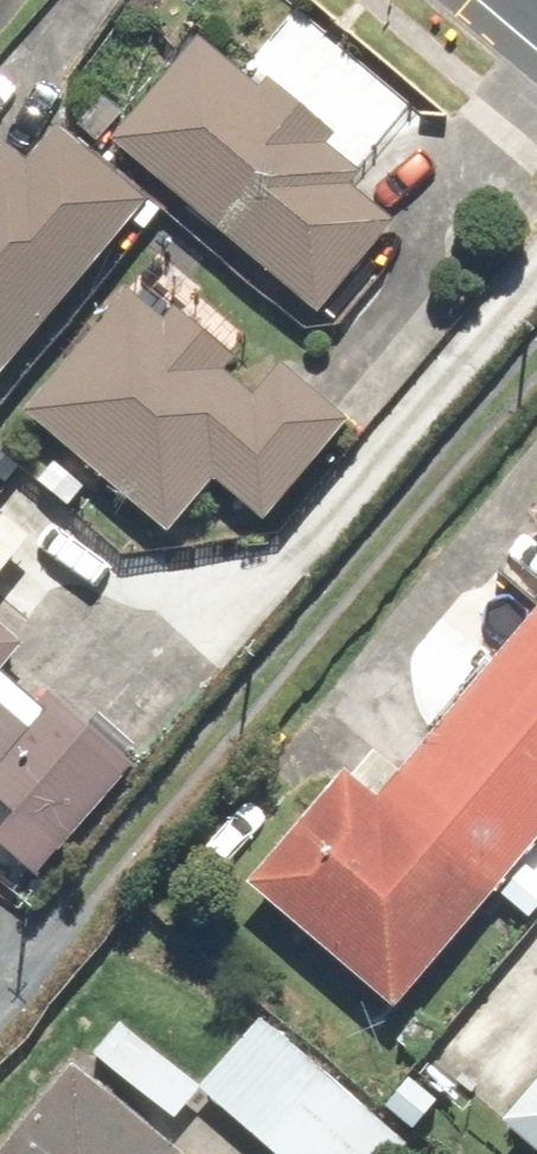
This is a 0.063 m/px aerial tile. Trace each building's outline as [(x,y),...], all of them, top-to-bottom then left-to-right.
[(399,214),(341,167),(361,142),(275,71),(269,79),(207,28),(118,136),(324,306),(399,214)] [(153,196),(67,123),(31,165),(0,139),(0,377),(153,196)] [(219,482),(273,524),(361,410),(155,252),(35,408),(187,525),(219,482)] [(12,511),(0,501),(0,524),(12,511)] [(41,640),(0,603),(0,785),(68,846),(134,773),(17,667),(41,640)] [(407,767),(373,739),(257,878),(410,1004),(536,852),(536,610),(407,767)] [(272,1018),(213,1089),(291,1153),(404,1153),(417,1138),(272,1018)] [(87,1051),(1,1153),(208,1153),(87,1051)] [(516,1111),(536,1130),(536,1087),(516,1111)]
